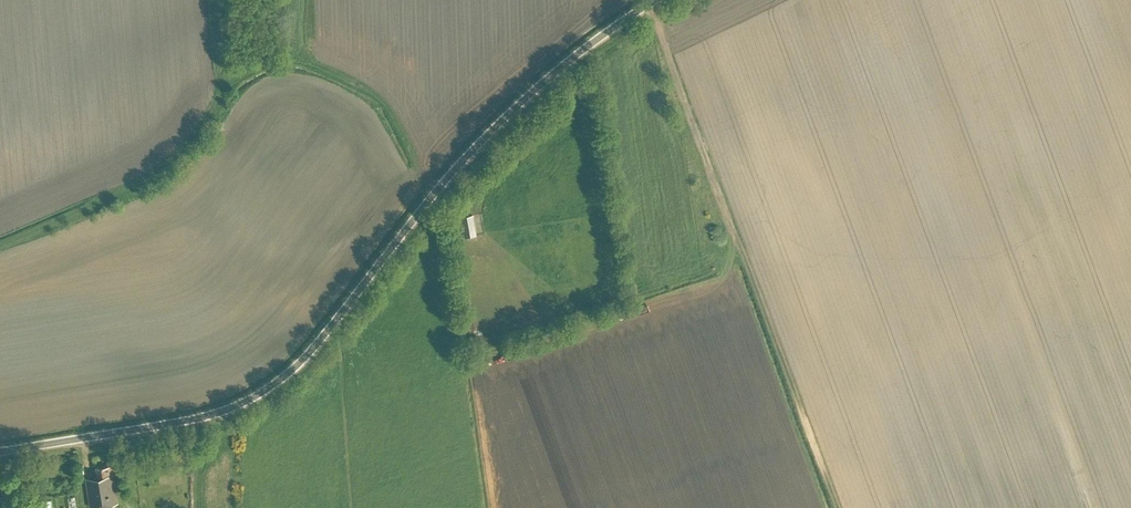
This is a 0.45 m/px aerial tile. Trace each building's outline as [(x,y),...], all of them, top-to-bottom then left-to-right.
[(477,234),(473,214),(461,217),(464,237),(477,234)] [(117,502),(113,474),(117,473),(115,464),(96,467),(97,476),(86,478),(91,507),(117,502)] [(167,466),(168,472),(179,471),(178,464),(167,466)] [(10,480),(7,495),(20,498),(23,483),(10,480)]
